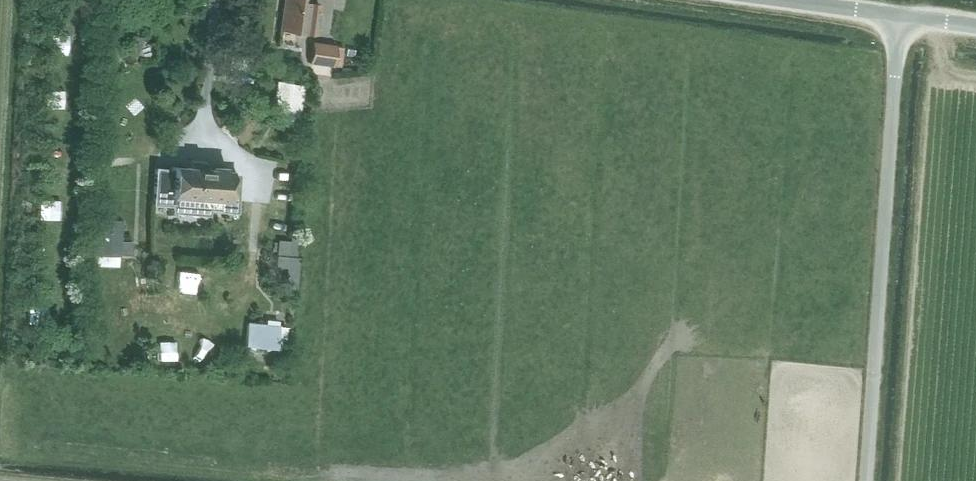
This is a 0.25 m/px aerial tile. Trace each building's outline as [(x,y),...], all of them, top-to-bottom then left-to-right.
[(280,30),(314,34),(318,3),(306,1),(306,0),(284,0),(283,7),(282,7),(281,14),(282,14),(280,30)] [(309,62),(333,66),(336,45),(312,42),(309,62)] [(269,112),(297,117),(303,85),(275,80),(269,112)] [(154,168),(151,203),(172,204),(173,195),(223,198),(223,201),(234,202),(236,174),(226,173),(226,170),(170,166),(170,169),(154,168)] [(131,241),(121,240),(121,219),(92,218),(90,255),(130,255),(131,241)] [(295,253),(297,234),(289,233),(285,281),(294,282),(297,253),(295,253)] [(277,338),(284,337),(286,327),(246,322),(244,345),(275,348),(277,338)]
